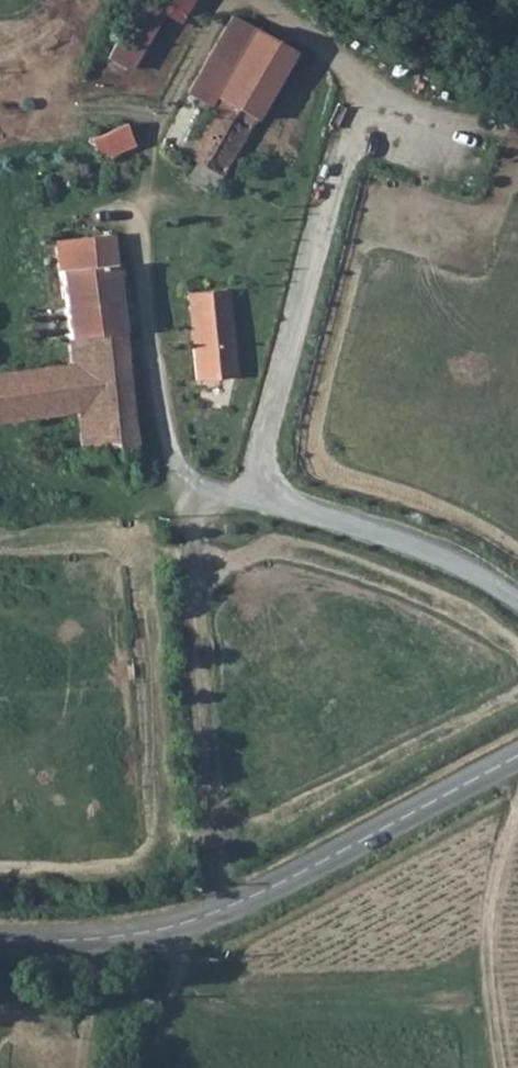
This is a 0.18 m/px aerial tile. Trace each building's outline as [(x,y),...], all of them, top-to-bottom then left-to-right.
[(143,2),(112,62),(136,74),(166,14),(143,2)] [(178,152),(192,161),(214,176),(286,50),(249,29),(178,152)] [(87,140),(95,159),(129,146),(122,125),(87,140)] [(87,174),(72,172),(70,187),(84,189),(87,174)] [(137,489),(107,209),(89,211),(90,223),(66,225),(66,236),(53,238),(66,361),(0,368),(0,419),(72,411),(78,454),(65,455),(69,489),(137,489)] [(231,376),(232,371),(230,371),(224,287),(184,291),(193,379),(231,376)]
